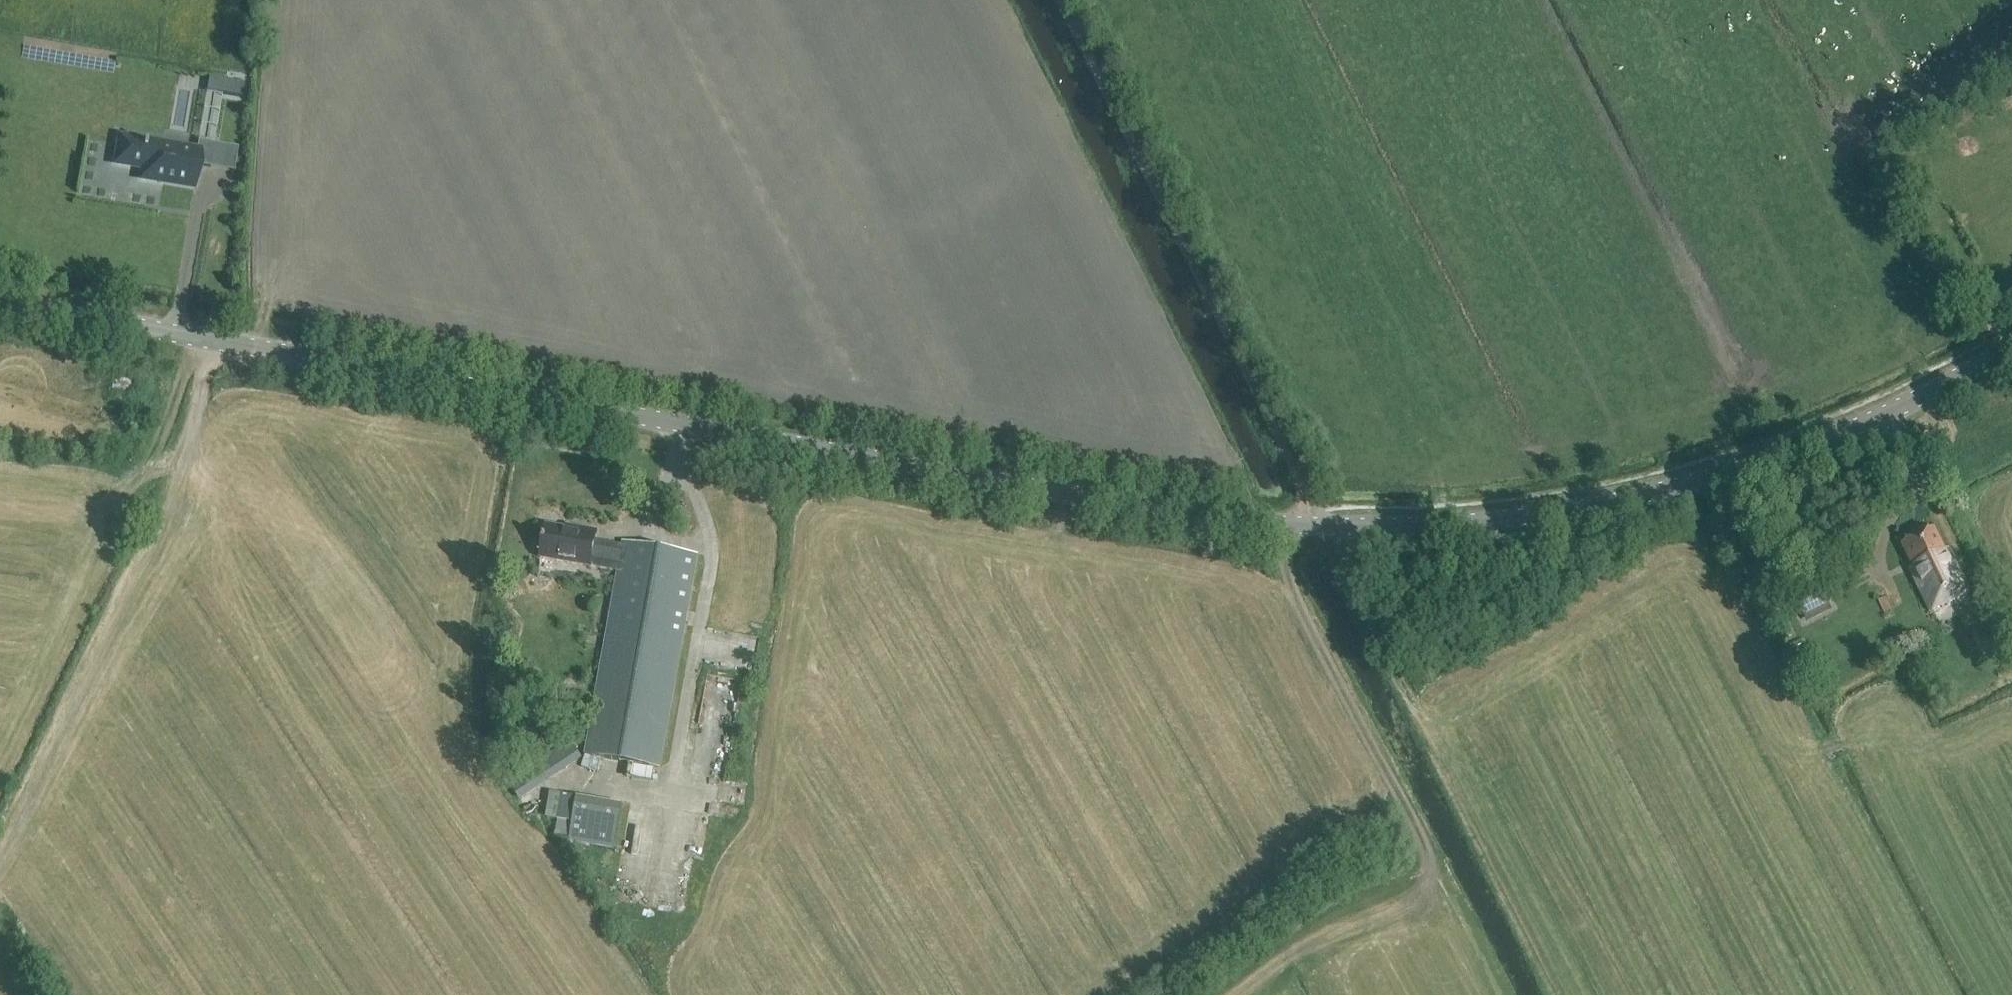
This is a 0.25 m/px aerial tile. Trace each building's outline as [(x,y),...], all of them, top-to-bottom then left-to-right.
[(207,78),(207,108),(223,108),(224,78),(207,78)] [(244,101),(247,87),(238,86),(236,99),(244,101)] [(122,140),(118,163),(143,167),(143,172),(163,176),(162,181),(195,187),(198,166),(211,169),(215,144),(198,141),(197,153),(122,140)] [(579,531),(547,525),(541,558),(617,572),(583,754),(659,768),(698,556),(623,542),(623,546),(595,541),(597,531),(580,528),(579,531)] [(1946,553),(1934,530),(1902,546),(1913,569),(1910,571),(1932,616),(1934,615),(1932,612),(1941,608),(1943,611),(1945,609),(1944,606),(1956,600),(1958,603),(1961,602),(1959,599),(1969,594),(1970,597),(1972,596),(1949,551),(1946,553)] [(1803,618),(1828,603),(1817,584),(1791,596),(1803,618)] [(731,637),(728,669),(752,671),(755,640),(731,637)] [(701,702),(739,705),(742,678),(703,675),(701,702)] [(520,800),(580,758),(568,742),(508,784),(520,800)] [(614,850),(621,807),(578,799),(570,842),(614,850)]
